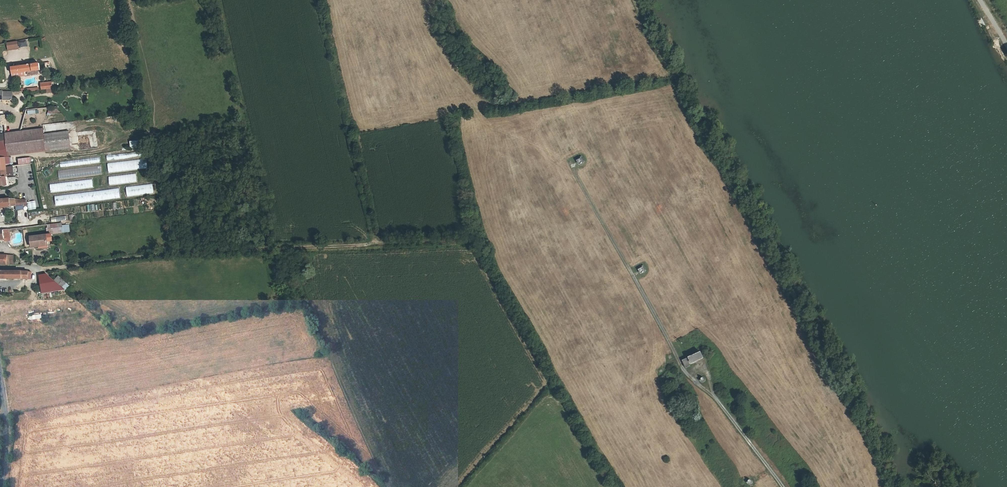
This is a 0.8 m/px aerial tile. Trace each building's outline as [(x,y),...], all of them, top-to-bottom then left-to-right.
[(7,51),(17,49),(16,41),(6,43),(7,51)] [(11,76),(25,73),(38,70),(37,64),(11,69),(11,76)] [(71,149),(69,132),(44,135),(44,129),(4,134),(5,140),(6,157),(71,149)] [(19,159),(20,165),(31,164),(30,157),(19,159)] [(61,166),(101,162),(101,157),(60,161),(61,166)] [(7,168),(7,164),(11,163),(11,158),(6,159),(0,160),(0,170),(7,168)] [(109,172),(148,169),(148,160),(108,163),(109,172)] [(59,169),(60,178),(102,175),(102,166),(59,169)] [(8,186),(7,178),(14,177),(13,167),(7,168),(0,170),(0,187),(8,186)] [(137,174),(109,176),(110,185),(138,183),(137,174)] [(51,192),(94,188),(93,179),(50,183),(51,192)] [(56,205),(121,199),(120,188),(55,195),(56,205)] [(15,206),(14,199),(0,199),(0,208),(15,206)] [(36,202),(28,202),(28,210),(37,210),(36,202)] [(4,239),(10,238),(9,232),(12,231),(12,229),(3,230),(0,230),(0,239),(4,239)] [(49,243),(48,240),(47,234),(32,236),(33,247),(40,246),(40,244),(49,243)] [(8,280),(30,279),(30,271),(26,270),(0,270),(0,280),(8,280)] [(39,275),(40,282),(51,281),(50,274),(39,275)] [(66,290),(70,286),(59,276),(55,280),(66,290)] [(33,334),(33,342),(45,342),(45,333),(33,334)] [(699,350),(681,358),(684,366),(703,358),(699,350)]
